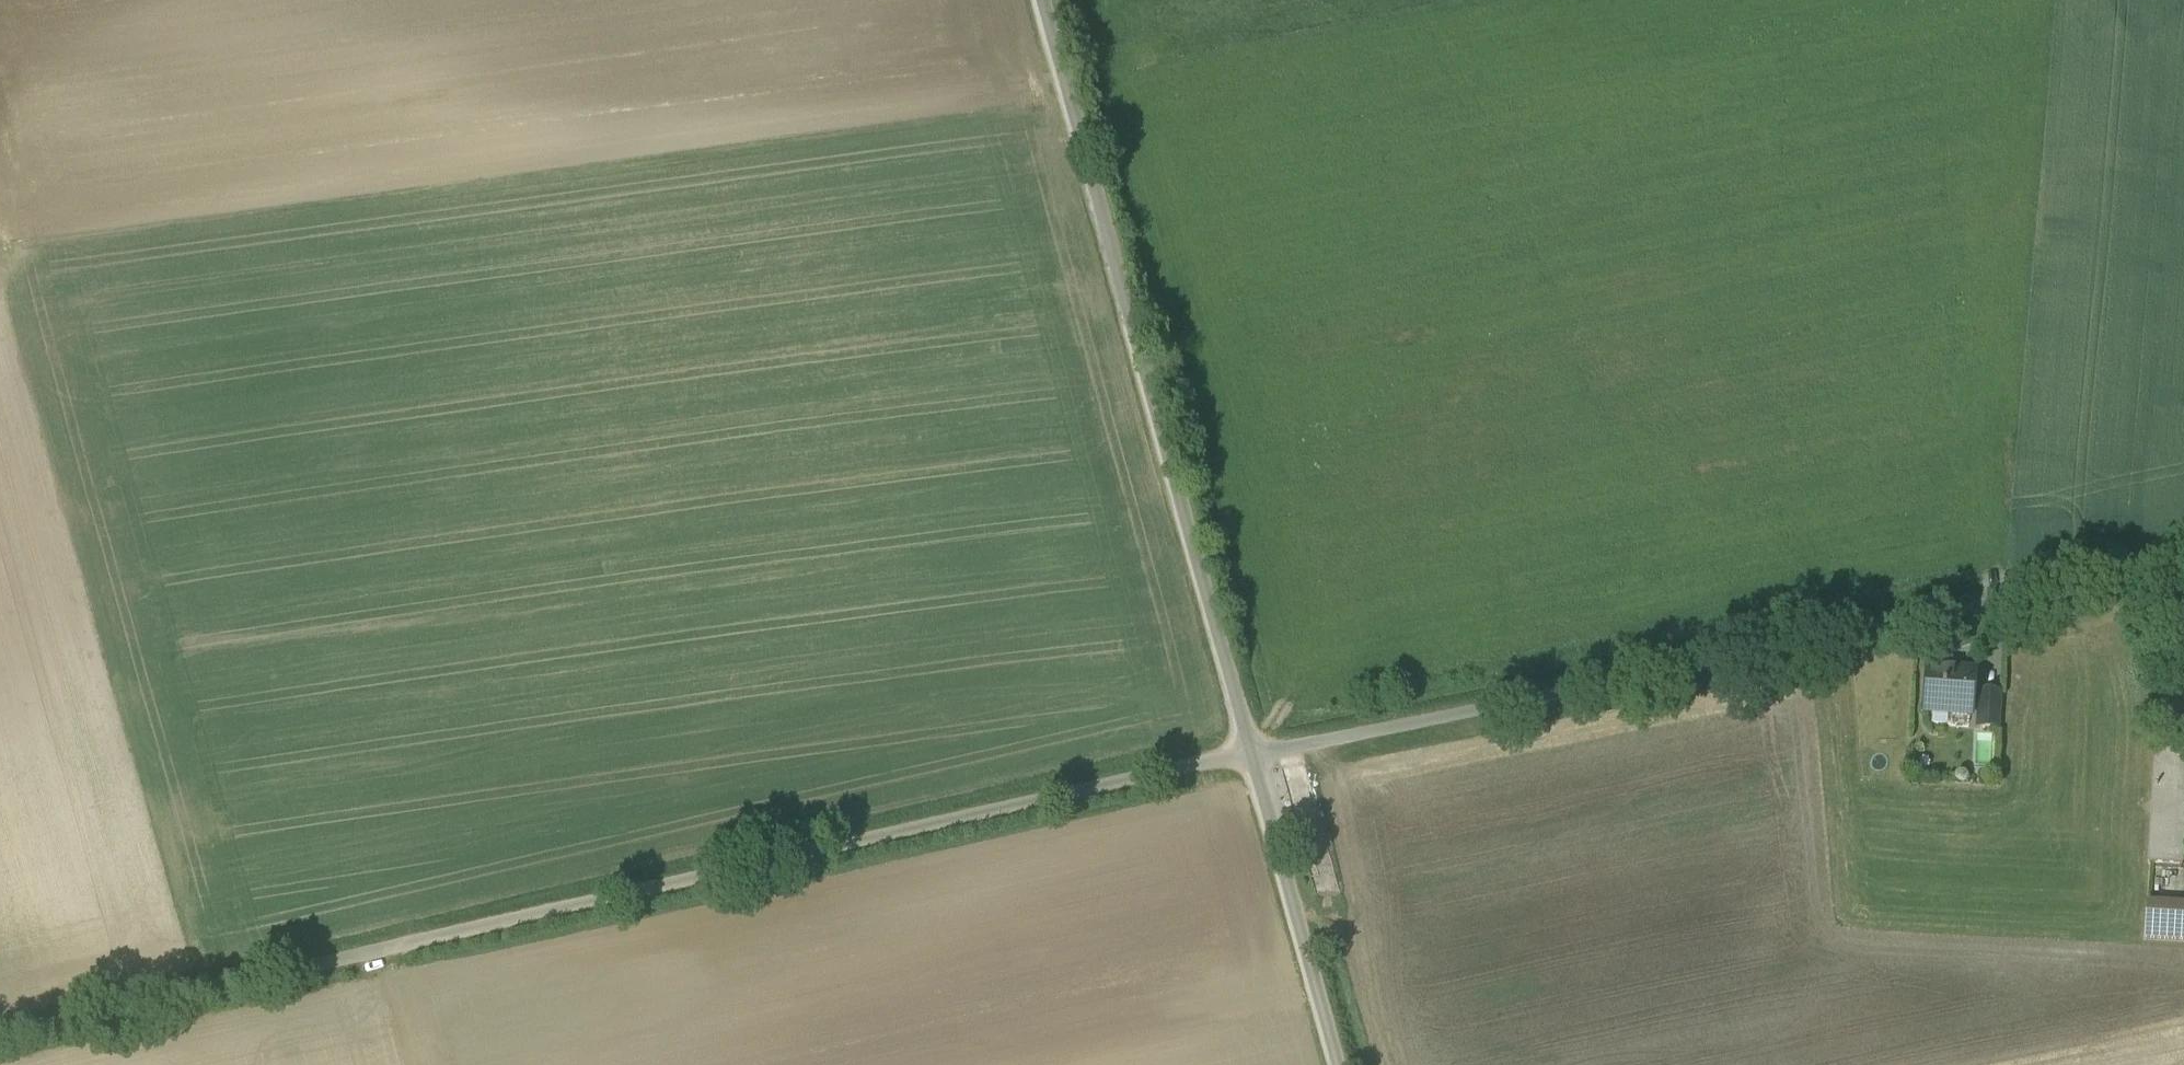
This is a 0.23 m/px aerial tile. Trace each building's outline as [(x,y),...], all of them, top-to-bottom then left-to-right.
[(1975,672),(1927,668),(1924,710),(1926,710),(1926,708),(1952,710),(1951,712),(1972,713),(1975,672)] [(2000,693),(1980,692),(1978,727),(1997,728),(2000,693)] [(2156,749),(2149,862),(2182,864),(2183,836),(2183,751),(2156,749)] [(2154,900),(2154,941),(2183,941),(2183,900),(2154,900)]
